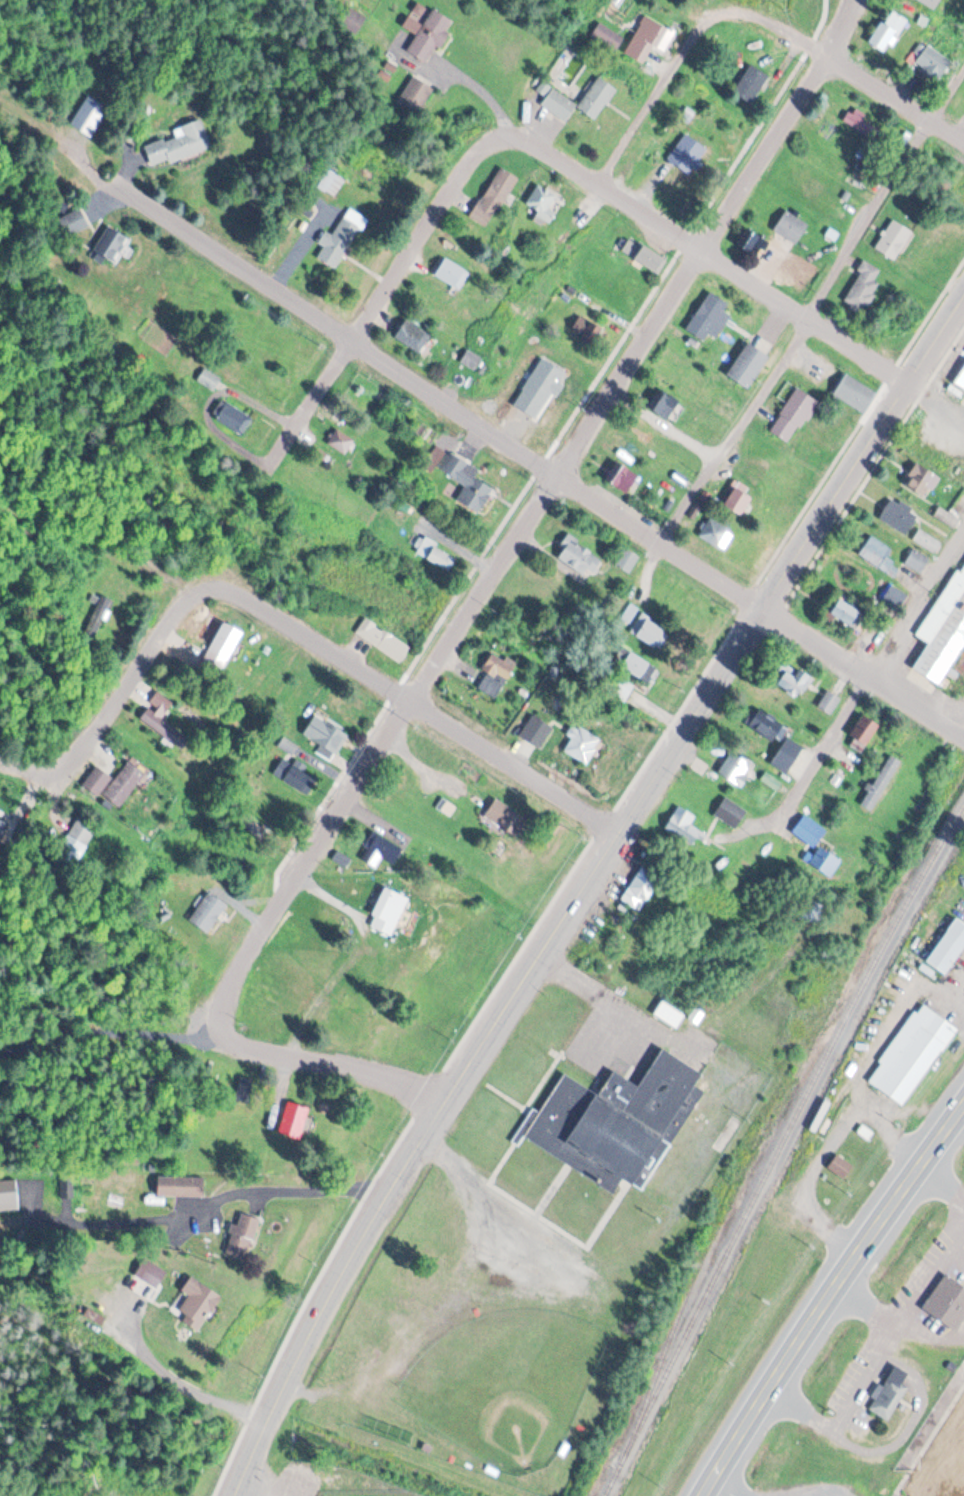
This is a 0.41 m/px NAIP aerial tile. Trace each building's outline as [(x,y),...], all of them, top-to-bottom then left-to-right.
[(942,0),(918,0),(936,11),(942,0)] [(452,22),(433,9),(423,25),(414,19),(419,11),(415,8),(403,27),(417,36),(406,52),(428,65),(449,33),(446,31),(452,22)] [(358,34),(365,17),(348,10),(342,27),(358,34)] [(887,55),(909,22),(893,10),(870,44),(887,55)] [(664,54),(675,32),(644,17),(625,55),(647,66),(654,50),(664,54)] [(624,39),(600,23),(591,38),(615,54),(624,39)] [(938,85),(952,62),(928,46),(913,68),(938,85)] [(770,78),(752,65),(733,92),(751,104),(770,78)] [(418,115),(433,90),(412,78),(398,102),(418,115)] [(618,93),(601,78),(577,107),(594,121),(618,93)] [(565,123),(577,106),(552,89),(540,106),(565,123)] [(109,111),(88,97),(70,125),(91,139),(109,111)] [(881,149),(890,135),(852,110),(844,123),(881,149)] [(211,148),(201,121),(173,131),(175,137),(145,148),(152,169),(211,148)] [(516,177),(498,168),(472,219),(490,229),(516,177)] [(317,187),(334,198),(345,180),(328,170),(317,187)] [(524,204),(544,221),(560,202),(540,185),(524,204)] [(64,236),(87,230),(82,210),(59,216),(64,236)] [(809,225),(786,211),(774,231),(796,245),(809,225)] [(360,228),(342,218),(332,235),(325,231),(318,244),(324,247),(317,259),(336,270),(360,228)] [(875,248),(895,261),(914,233),(894,220),(875,248)] [(93,251),(112,264),(128,240),(109,227),(93,251)] [(757,260),(769,243),(755,233),(743,250),(757,260)] [(657,274),(666,260),(630,238),(622,252),(657,274)] [(458,291),(470,274),(447,258),(435,275),(458,291)] [(845,304),(867,314),(880,283),(875,282),(880,269),(864,262),(845,304)] [(730,317),(724,313),(729,304),(709,293),(686,331),(705,342),(709,335),(717,339),(730,317)] [(429,335),(406,320),(395,339),(418,353),(429,335)] [(770,360),(749,344),(726,375),(748,391),(770,360)] [(475,372),(486,355),(470,346),(460,362),(475,372)] [(954,381),(963,366),(963,387),(954,381)] [(215,390),(221,377),(203,369),(197,382),(215,390)] [(833,396),(864,414),(877,393),(846,375),(833,396)] [(769,432),(790,446),(819,403),(798,389),(769,432)] [(654,412),(668,421),(680,403),(666,393),(654,412)] [(243,435),(253,418),(221,400),(211,417),(243,435)] [(327,443),(347,456),(356,442),(337,428),(327,443)] [(479,513),(494,488),(475,477),(479,470),(451,454),(441,471),(465,485),(457,500),(479,513)] [(903,485),(926,500),(940,478),(917,463),(903,485)] [(628,494),(639,477),(620,466),(609,483),(628,494)] [(745,495),(749,489),(737,482),(724,508),(742,518),(752,499),(745,495)] [(892,499),(879,519),(906,536),(919,516),(892,499)] [(957,528),(961,517),(938,508),(934,519),(957,528)] [(687,529),(724,552),(735,534),(699,511),(687,529)] [(941,544),(920,530),(913,540),(934,554),(941,544)] [(886,560),(892,550),(872,536),(859,555),(888,574),(894,565),(886,560)] [(586,574),(588,570),(595,574),(604,556),(567,537),(556,559),(586,574)] [(446,570),(454,559),(426,540),(418,551),(446,570)] [(616,564),(628,572),(639,558),(626,549),(616,564)] [(930,559),(913,549),(904,564),(922,574),(930,559)] [(963,649),(963,562),(919,632),(931,640),(915,664),(943,682),(963,649)] [(881,604),(897,613),(907,594),(891,585),(881,604)] [(111,602),(101,597),(86,631),(96,636),(111,602)] [(857,628),(865,611),(840,598),(832,615),(857,628)] [(631,633),(656,649),(667,631),(642,615),(631,633)] [(401,662),(411,647),(365,618),(355,635),(401,662)] [(199,672),(218,681),(242,632),(223,622),(199,672)] [(618,667),(649,684),(658,667),(626,651),(618,667)] [(513,672),(491,657),(482,670),(487,673),(477,687),(495,699),(513,672)] [(774,682),(798,698),(811,678),(787,663),(774,682)] [(831,715),(840,699),(828,691),(818,707),(831,715)] [(179,745),(186,734),(164,719),(174,703),(158,692),(140,719),(179,745)] [(774,743),(786,728),(760,709),(749,724),(774,743)] [(303,735),(336,753),(348,733),(315,715),(303,735)] [(538,749),(553,729),(533,715),(519,735),(538,749)] [(881,726),(869,717),(850,745),(862,754),(881,726)] [(572,738),(564,751),(587,765),(602,740),(574,723),(567,735),(572,738)] [(771,762),(786,773),(804,748),(788,737),(771,762)] [(718,773),(741,788),(755,766),(732,751),(718,773)] [(897,759),(889,756),(876,787),(870,784),(861,805),(875,811),(897,759)] [(274,773),(307,795),(317,780),(283,758),(274,773)] [(83,786),(98,796),(99,794),(121,808),(145,772),(129,761),(116,780),(96,766),(83,786)] [(714,814),(735,829),(747,813),(726,798),(714,814)] [(495,818),(495,832),(513,832),(513,803),(491,803),(491,818),(495,818)] [(705,834),(691,824),(696,817),(680,806),(665,827),(694,848),(705,834)] [(792,832),(813,848),(826,832),(805,815),(792,832)] [(0,819),(0,841),(9,824),(0,819)] [(375,869),(383,858),(394,865),(404,850),(375,831),(358,857),(375,869)] [(68,833),(54,859),(73,869),(88,844),(68,833)] [(621,900),(640,912),(661,878),(643,866),(621,900)] [(369,927),(393,937),(409,898),(385,888),(369,927)] [(189,920),(207,933),(228,905),(211,891),(189,920)] [(963,948),(963,923),(955,917),(925,958),(946,973),(963,948)] [(685,1015),(663,1001),(654,1014),(676,1029),(685,1015)] [(904,1103),(959,1027),(923,1002),(869,1078),(904,1103)] [(524,1133),(563,1071),(598,1093),(610,1073),(638,1090),(664,1049),(705,1074),(636,1185),(622,1176),(614,1189),(524,1133)] [(280,1132),(301,1138),(309,1106),(287,1101),(280,1132)] [(843,1173),(851,1161),(835,1151),(827,1163),(843,1173)] [(204,1196),(204,1177),(158,1177),(158,1196),(204,1196)] [(226,1246),(251,1252),(259,1218),(240,1213),(237,1224),(231,1223),(226,1246)] [(945,1273),(963,1286),(963,1319),(957,1329),(923,1306),(945,1273)] [(182,1291),(189,1296),(180,1311),(203,1326),(222,1297),(191,1277),(182,1291)] [(869,1404),(894,1364),(906,1372),(899,1383),(906,1388),(888,1416),(869,1404)]
